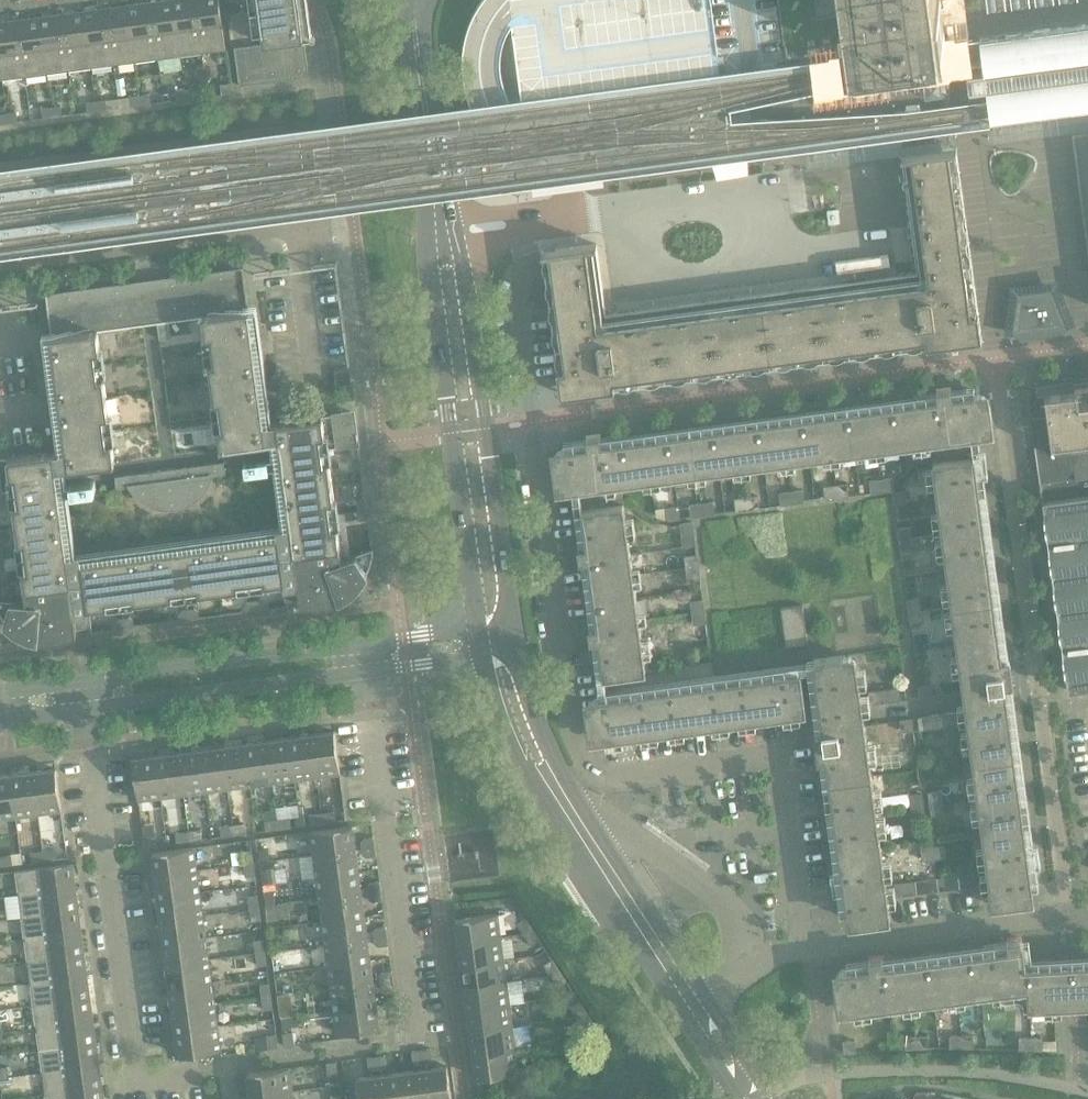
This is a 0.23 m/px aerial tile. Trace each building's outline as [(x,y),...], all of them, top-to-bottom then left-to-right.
[(151,2),(159,59),(181,56),(174,0),(169,0),(151,2)] [(181,56),(203,53),(196,0),(174,0),(181,56)] [(203,53),(227,50),(220,0),(196,0),(203,53)] [(264,43),(305,38),(300,0),(259,0),(264,43)] [(472,110),(490,107),(511,104),(511,103),(508,95),(507,90),(505,85),(504,80),(503,75),(502,73),(502,68),(502,65),(502,63),(502,58),(503,53),(503,50),(504,45),(505,43),(505,41),(507,36),(509,31),(514,30),(515,30),(511,0),(483,0),(480,4),(477,9),(474,14),(472,20),(470,25),(468,31),(466,36),(465,42),(464,48),(463,54),(463,60),(463,66),(463,71),(464,77),(464,83),(465,89),(467,94),(469,100),(472,108),(472,110)] [(515,30),(524,99),(724,74),(714,0),(511,0),(515,30)] [(798,142),(930,124),(930,119),(936,114),(941,109),(943,105),(946,96),(947,92),(947,90),(943,91),(941,79),(946,79),(945,77),(943,73),(938,65),(934,62),(931,38),(940,37),(940,38),(947,37),(947,36),(942,0),(779,0),(798,142)] [(151,2),(129,5),(137,62),(159,59),(151,2)] [(129,5),(107,8),(114,65),(137,62),(129,5)] [(107,8),(85,11),(92,68),(114,65),(107,8)] [(85,11),(62,14),(70,71),(92,68),(85,11)] [(62,14),(40,17),(48,74),(70,71),(62,14)] [(40,17),(18,20),(26,77),(48,74),(40,17)] [(0,23),(0,55),(3,80),(26,77),(18,20),(0,23)] [(1000,35),(981,38),(986,74),(975,75),(976,86),(987,85),(987,87),(988,95),(990,95),(990,90),(1014,86),(1018,117),(1025,116),(1087,107),(1087,24),(1000,35)] [(305,38),(264,43),(235,47),(240,86),(300,77),(302,77),(304,76),(305,74),(307,73),(307,72),(308,70),(308,69),(309,67),(308,65),(305,38)] [(221,85),(223,94),(232,93),(231,83),(221,85)] [(195,88),(186,89),(187,99),(196,97),(195,88)] [(187,99),(186,89),(176,91),(177,100),(187,99)] [(151,94),(141,95),(142,105),(152,103),(151,94)] [(142,105),(141,95),(132,97),(133,106),(142,105)] [(106,100),(97,101),(98,111),(107,109),(106,100)] [(98,111),(97,101),(87,103),(89,112),(98,111)] [(62,106),(52,107),(54,117),(63,115),(62,106)] [(54,117),(52,107),(43,109),(44,118),(54,117)] [(17,112),(8,113),(9,123),(18,121),(17,112)] [(8,113),(0,114),(0,124),(9,123),(8,113)] [(1073,132),(1087,244),(1087,130),(1073,132)] [(983,338),(976,289),(957,147),(902,155),(913,236),(918,272),(607,314),(597,244),(543,251),(562,394),(983,338)] [(831,222),(832,231),(842,229),(840,217),(830,218),(831,222)] [(244,267),(148,279),(154,323),(204,316),(249,310),(244,267)] [(142,280),(46,293),(52,337),(98,330),(148,324),(142,280)] [(1018,292),(1013,328),(1023,329),(1022,335),(1023,335),(1024,330),(1028,330),(1034,330),(1037,330),(1041,330),(1048,328),(1052,327),(1058,325),(1060,330),(1061,330),(1059,324),(1067,320),(1053,288),(1018,292)] [(277,421),(265,423),(250,310),(249,310),(204,316),(207,337),(212,336),(215,363),(210,363),(215,402),(221,402),(224,428),(219,429),(221,449),(280,441),(277,421)] [(169,322),(158,323),(161,339),(171,338),(169,322)] [(67,449),(55,451),(57,471),(116,463),(113,443),(108,443),(104,417),(109,416),(104,377),(99,378),(96,352),(101,351),(98,330),(52,337),(67,449)] [(352,383),(351,369),(335,370),(336,385),(352,383)] [(1036,385),(1037,390),(1034,390),(1029,390),(1069,691),(1087,688),(1087,376),(1036,383),(1036,385)] [(953,396),(952,389),(938,390),(939,398),(603,443),(602,435),(588,437),(589,445),(563,448),(558,451),(555,455),(554,460),(554,462),(554,463),(556,478),(557,478),(557,480),(559,485),(564,488),(568,489),(580,488),(621,482),(931,441),(972,435),(984,433),(988,431),(992,427),(993,422),(992,419),(993,419),(991,404),(990,404),(990,402),(988,397),(984,394),(979,393),(976,393),(975,386),(966,387),(967,394),(953,396)] [(310,603),(313,604),(317,604),(322,604),(328,603),(332,602),(337,600),(339,599),(342,598),(346,596),(350,593),(353,591),(356,589),(358,587),(360,584),(364,579),(368,573),(370,567),(373,561),(374,558),(374,555),(374,551),(375,548),(343,560),(338,527),(333,528),(329,501),(335,501),(329,462),(324,462),(322,449),(350,446),(352,458),(361,457),(359,443),(357,443),(353,411),(342,413),(342,412),(277,421),(280,441),(282,455),(293,534),(295,554),(302,553),(305,573),(298,575),(301,597),(302,602),(306,603),(310,603)] [(1010,657),(1002,658),(972,435),(931,441),(965,691),(967,711),(993,905),(1022,902),(1024,901),(1029,898),(1032,894),(1033,890),(1033,887),(1040,886),(1039,877),(1032,878),(1006,685),(1013,684),(1010,657)] [(3,617),(5,620),(10,624),(12,626),(15,628),(18,631),(22,633),(29,636),(34,638),(38,639),(41,639),(44,639),(49,639),(53,639),(58,639),(64,637),(69,636),(73,634),(78,631),(77,626),(75,605),(67,605),(65,584),(72,583),(69,563),(59,485),(59,484),(57,471),(55,451),(0,458),(0,492),(18,490),(20,503),(15,504),(20,543),(25,542),(29,568),(23,569),(28,601),(0,599),(0,609),(1,614),(3,617)] [(246,460),(247,465),(248,475),(271,471),(269,457),(246,460)] [(116,476),(117,482),(118,489),(132,487),(135,491),(136,493),(139,496),(141,497),(144,500),(146,501),(149,503),(152,504),(156,506),(159,507),(162,507),(167,508),(169,508),(173,508),(175,508),(179,507),(182,506),(185,505),(190,503),(192,502),(195,500),(198,498),(200,496),(202,493),(205,491),(207,488),(208,485),(210,482),(211,479),(212,476),(226,474),(225,461),(116,476)] [(870,480),(872,492),(892,489),(894,487),(893,477),(870,480)] [(72,483),(74,498),(96,495),(94,480),(72,483)] [(580,488),(588,545),(581,546),(582,560),(590,559),(599,625),(591,626),(593,640),(600,639),(605,676),(647,670),(621,482),(580,488)] [(825,487),(826,498),(849,495),(847,483),(825,487)] [(780,493),(782,504),(804,501),(803,489),(780,493)] [(896,492),(894,494),(895,503),(907,502),(905,490),(896,492)] [(735,498),(737,511),(760,508),(758,496),(735,498)] [(357,501),(359,511),(368,509),(367,500),(357,501)] [(690,505),(692,517),(715,514),(713,502),(690,505)] [(668,508),(669,520),(681,518),(679,506),(668,508)] [(368,509),(359,511),(360,520),(369,519),(368,509)] [(693,522),(681,523),(684,546),(696,544),(693,522)] [(910,526),(898,528),(901,550),(913,549),(910,526)] [(293,534),(280,535),(278,535),(279,536),(83,562),(83,561),(82,561),(82,562),(69,563),(72,583),(65,584),(67,605),(75,605),(77,626),(90,625),(91,632),(92,632),(89,607),(109,605),(108,600),(134,596),(135,601),(174,596),(173,591),(199,587),(200,593),(239,587),(238,582),(265,579),(265,584),(284,581),(288,606),(289,606),(288,599),(301,597),(298,575),(305,573),(302,553),(295,554),(293,534)] [(701,578),(698,555),(686,557),(689,579),(701,578)] [(920,598),(908,599),(911,622),(923,620),(920,598)] [(261,600),(254,601),(256,610),(265,609),(264,603),(261,600)] [(707,623),(704,600),(692,602),(695,624),(707,623)] [(245,605),(246,610),(246,612),(256,610),(254,601),(248,602),(245,605)] [(804,605),(782,608),(787,647),(809,644),(804,605)] [(195,609),(189,610),(190,619),(200,618),(199,612),(195,609)] [(180,614),(181,619),(181,620),(190,619),(189,610),(183,611),(180,614)] [(115,623),(115,627),(116,629),(125,628),(124,618),(117,619),(115,623)] [(130,618),(124,618),(125,628),(134,626),(133,620),(130,618)] [(814,659),(816,673),(824,731),(817,732),(821,759),(828,759),(845,887),(834,889),(835,894),(839,894),(842,912),(849,911),(849,914),(852,918),(855,922),(860,923),(863,923),(891,919),(888,896),(865,725),(858,667),(857,667),(857,664),(854,660),(850,657),(845,655),(843,656),(843,655),(814,659)] [(712,662),(647,670),(605,676),(608,696),(596,698),(592,701),(589,704),(588,709),(588,712),(590,727),(590,730),(593,734),(597,737),(602,738),(606,738),(607,746),(625,744),(624,736),(807,711),(802,671),(715,682),(712,662)] [(932,684),(920,685),(921,697),(933,696),(932,684)] [(869,692),(871,704),(901,700),(900,688),(869,692)] [(961,724),(959,712),(919,718),(921,729),(961,724)] [(913,718),(901,720),(903,731),(915,730),(913,718)] [(335,731),(312,734),(317,777),(341,773),(335,731)] [(312,734),(290,737),(295,779),(317,777),(312,734)] [(290,737),(267,740),(273,782),(295,779),(290,737)] [(267,740),(245,743),(251,785),(273,782),(267,740)] [(245,743),(223,746),(229,788),(251,785),(245,743)] [(223,746),(201,749),(206,791),(229,788),(223,746)] [(201,749),(179,752),(184,794),(206,791),(201,749)] [(179,752),(156,755),(162,797),(184,794),(179,752)] [(162,797),(156,755),(133,758),(139,800),(162,797)] [(56,769),(33,772),(39,814),(62,811),(56,769)] [(33,772),(11,775),(17,817),(39,814),(33,772)] [(0,776),(0,819),(17,817),(11,775),(0,776)] [(941,791),(929,793),(933,815),(945,814),(941,791)] [(926,816),(923,793),(911,795),(914,818),(926,816)] [(335,812),(322,813),(324,823),(336,821),(335,812)] [(324,823),(322,813),(310,815),(311,824),(324,823)] [(291,818),(278,819),(279,829),(292,827),(291,818)] [(279,829),(278,819),(265,821),(267,830),(279,829)] [(246,824),(234,825),(235,835),(248,833),(246,824)] [(235,835),(234,825),(221,827),(222,836),(235,835)] [(311,831),(314,854),(357,849),(353,826),(311,831)] [(202,830),(189,831),(190,841),(203,839),(202,830)] [(190,841),(189,831),(177,833),(178,842),(190,841)] [(144,837),(145,847),(158,845),(157,836),(144,837)] [(362,842),(363,848),(376,846),(374,837),(365,838),(362,842)] [(945,845),(930,847),(922,848),(924,860),(946,857),(945,845)] [(376,846),(363,848),(364,854),(368,857),(377,856),(376,846)] [(152,853),(156,876),(198,870),(194,847),(152,853)] [(268,848),(258,849),(260,861),(270,859),(268,848)] [(56,849),(44,851),(45,860),(58,858),(56,849)] [(357,849),(314,854),(317,877),(360,871),(357,849)] [(243,851),(245,864),(254,863),(253,850),(243,851)] [(45,860),(44,851),(31,852),(32,862),(45,860)] [(0,857),(0,861),(1,866),(13,864),(12,855),(0,857)] [(16,871),(19,894),(76,886),(73,863),(16,871)] [(254,863),(245,864),(247,876),(256,875),(254,863)] [(274,867),(261,869),(263,884),(276,882),(274,867)] [(198,870),(156,876),(159,898),(201,892),(198,870)] [(360,871),(317,877),(320,899),(362,893),(360,871)] [(895,884),(896,896),(982,884),(981,872),(895,884)] [(368,886),(369,892),(382,891),(380,881),(371,883),(368,886)] [(76,886),(19,894),(22,916),(79,909),(76,886)] [(382,891),(369,892),(370,898),(374,901),(383,900),(382,891)] [(201,892),(159,898),(162,920),(204,915),(201,892)] [(362,893),(320,899),(323,921),(365,915),(362,893)] [(249,896),(251,908),(260,907),(258,894),(249,896)] [(260,907),(251,908),(252,921),(262,920),(260,907)] [(79,909),(22,916),(25,938),(82,931),(79,909)] [(456,919),(459,943),(501,937),(498,914),(456,919)] [(204,915),(162,920),(165,942),(207,937),(204,915)] [(365,915),(323,921),(326,943),(368,938),(365,915)] [(518,923),(525,933),(533,928),(526,918),(518,923)] [(374,931),(375,937),(388,935),(386,926),(377,927),(374,931)] [(533,928),(525,933),(532,944),(540,939),(533,928)] [(82,931),(25,938),(28,961),(85,953),(82,931)] [(388,935),(375,937),(376,943),(380,946),(389,944),(388,935)] [(207,937),(165,942),(167,965),(210,959),(207,937)] [(501,937),(459,943),(462,965),(504,959),(501,937)] [(368,938),(326,943),(329,966),(371,960),(368,938)] [(1074,962),(1027,965),(1024,945),(1023,945),(1022,938),(1008,940),(1009,947),(885,964),(884,956),(870,958),(871,966),(854,968),(845,970),(841,972),(838,976),(837,981),(837,984),(839,999),(839,1001),(842,1006),(846,1009),(851,1010),(853,1010),(1029,987),(1030,1006),(1077,1005),(1087,1004),(1087,961),(1074,962)] [(255,940),(257,953),(266,952),(264,939),(255,940)] [(266,952),(257,953),(258,965),(268,964),(266,952)] [(85,953),(28,961),(31,983),(88,975),(85,953)] [(210,959),(167,965),(170,987),(213,981),(210,959)] [(504,959),(462,965),(465,987),(507,981),(504,959)] [(545,964),(552,975),(560,970),(553,959),(545,964)] [(371,960),(329,966),(332,988),(374,982),(371,960)] [(380,975),(381,981),(394,979),(392,970),(383,971),(380,975)] [(560,970),(552,975),(559,986),(567,980),(560,970)] [(88,975),(31,983),(34,1005),(91,997),(88,975)] [(394,979),(381,981),(382,987),(386,990),(395,989),(394,979)] [(213,981),(170,987),(173,1009),(215,1003),(213,981)] [(507,981),(465,987),(468,1009),(510,1003),(507,981)] [(374,982),(332,988),(335,1010),(377,1004),(374,982)] [(261,985),(263,997),(272,996),(270,983),(261,985)] [(272,996),(263,997),(264,1010),(274,1009),(272,996)] [(91,997),(34,1005),(37,1027),(94,1020),(91,997)] [(572,1006),(579,1017),(587,1012),(580,1001),(572,1006)] [(215,1003),(173,1009),(176,1031),(218,1026),(215,1003)] [(510,1003),(468,1009),(471,1031),(513,1026),(510,1003)] [(377,1004),(335,1010),(338,1033),(381,1028),(377,1004)] [(587,1012),(579,1017),(586,1027),(594,1022),(587,1012)] [(301,1016),(283,1018),(284,1029),(303,1026),(301,1016)] [(94,1020),(37,1027),(40,1049),(97,1042),(94,1020)] [(218,1026),(176,1031),(179,1054),(222,1049),(218,1026)] [(513,1026),(471,1031),(474,1054),(516,1048),(513,1026)] [(285,1046),(295,1045),(293,1032),(284,1033),(285,1046)] [(268,1036),(270,1048),(279,1047),(277,1034),(268,1036)] [(917,1048),(917,1036),(906,1037),(906,1049),(917,1048)] [(928,1036),(917,1036),(917,1048),(929,1048),(928,1036)] [(951,1048),(962,1048),(963,1036),(951,1036),(951,1048)] [(963,1036),(962,1048),(974,1048),(974,1036),(963,1036)] [(1020,1050),(1031,1050),(1032,1038),(1020,1037),(1020,1050)] [(1032,1038),(1031,1050),(1043,1050),(1043,1038),(1032,1038)] [(844,1041),(845,1053),(857,1052),(856,1040),(844,1041)] [(97,1042),(40,1049),(43,1072),(99,1064),(97,1042)] [(516,1048),(474,1054),(477,1077),(519,1071),(516,1048)] [(431,1049),(422,1050),(424,1063),(430,1062),(433,1058),(431,1049)] [(424,1063),(422,1050),(413,1051),(414,1061),(418,1063),(424,1063)] [(387,1055),(378,1056),(379,1069),(385,1068),(388,1064),(387,1055)] [(379,1069),(378,1056),(368,1057),(370,1066),(373,1069),(379,1069)] [(328,1063),(328,1068),(329,1075),(339,1074),(337,1061),(328,1063)] [(99,1064),(43,1072),(46,1094),(103,1086),(99,1064)] [(425,1069),(429,1098),(452,1098),(448,1066),(425,1069)] [(0,1068),(0,1078),(9,1076),(8,1067),(0,1068)] [(248,1073),(251,1096),(293,1091),(290,1068),(248,1073)] [(402,1072),(406,1098),(429,1098),(425,1069),(402,1072)] [(380,1075),(383,1098),(406,1098),(402,1072),(380,1075)] [(380,1075),(357,1078),(360,1098),(383,1098),(380,1075)] [(0,1078),(0,1081),(1,1087),(10,1086),(9,1076),(0,1078)] [(488,1083),(478,1085),(480,1097),(489,1096),(488,1083)] [(46,1094),(47,1098),(104,1098),(103,1086),(46,1094)] [(251,1096),(251,1098),(294,1098),(293,1091),(251,1096)]
